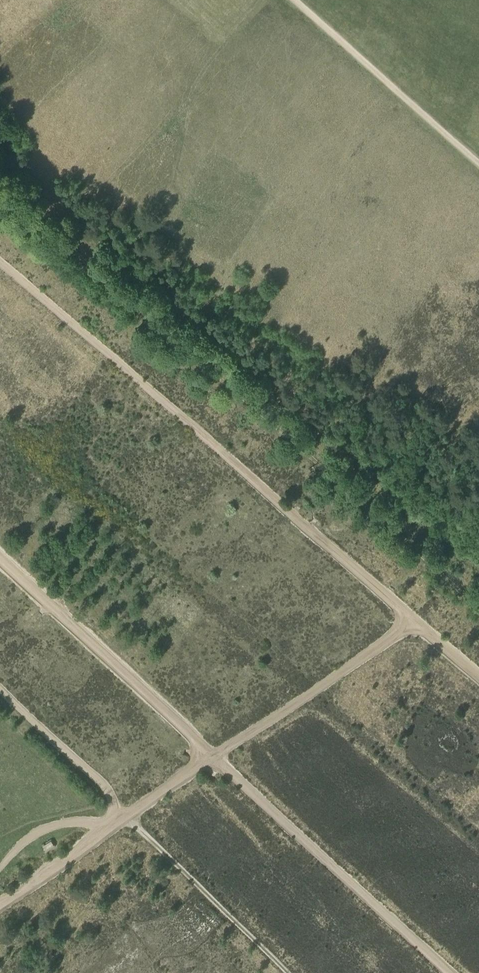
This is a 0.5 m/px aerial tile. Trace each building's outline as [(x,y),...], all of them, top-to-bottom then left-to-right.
[(42,843),(46,850),(54,845),(51,839),(42,843)]
